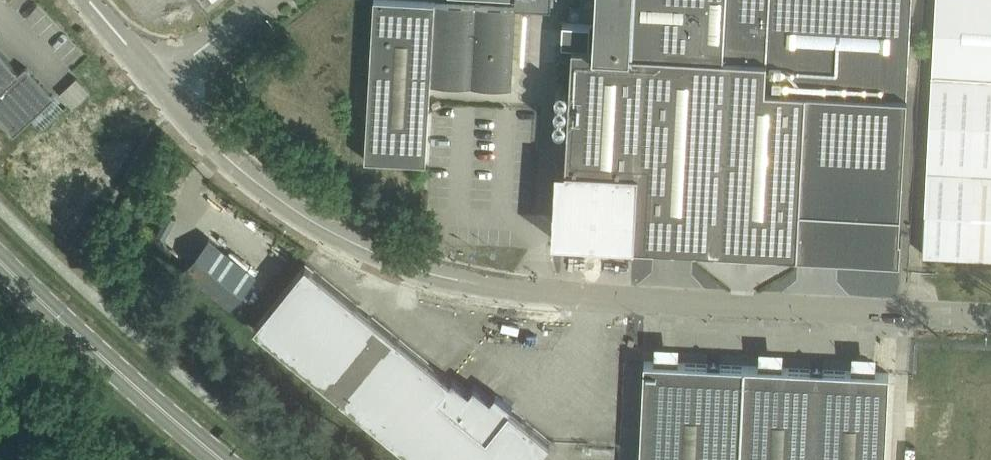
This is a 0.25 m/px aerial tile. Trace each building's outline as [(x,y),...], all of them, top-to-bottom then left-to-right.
[(429,111),(431,82),(511,86),(515,7),(436,2),(408,0),(374,0),(365,158),(426,161),(429,111)] [(913,0),(598,0),(595,46),(590,45),(591,22),(563,21),(562,44),(574,44),(567,166),(557,166),(553,238),(633,242),(633,243),(901,257),(902,234),(899,234),(913,0)] [(923,252),(990,256),(990,0),(936,0),(932,72),(923,252)] [(0,48),(0,116),(14,131),(55,93),(27,64),(20,70),(0,48)] [(61,93),(67,100),(74,107),(91,92),(77,77),(61,93)] [(184,268),(231,307),(257,275),(210,237),(184,268)] [(504,397),(501,400),(494,394),(491,397),(475,384),(470,390),(453,376),(451,379),(306,262),(255,325),(420,459),(534,459),(550,440),(510,407),(513,404),(504,397)] [(754,365),(776,365),(777,348),(754,348),(754,365)] [(640,459),(886,459),(890,372),(645,360),(640,459)]
